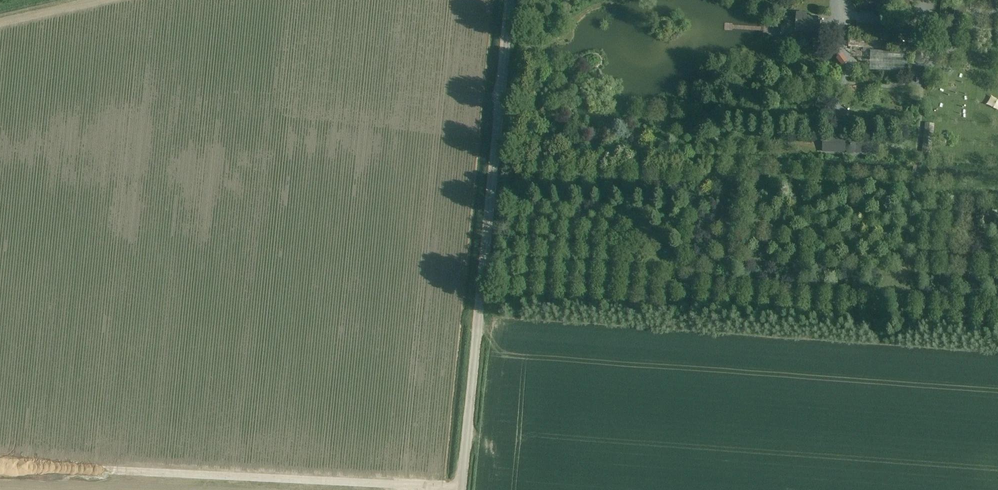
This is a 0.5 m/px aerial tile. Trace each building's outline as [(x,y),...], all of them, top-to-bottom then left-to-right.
[(910,0),(859,0),(859,8),(909,11),(910,0)] [(782,26),(781,36),(786,36),(785,38),(797,39),(797,32),(820,33),(820,28),(821,18),(807,18),(807,14),(797,14),(797,19),(786,18),(786,26),(782,26)] [(907,53),(871,51),(870,70),(906,72),(907,53)] [(822,136),(822,152),(847,152),(848,153),(849,153),(850,154),(851,154),(852,154),(853,154),(854,154),(854,153),(855,153),(856,153),(879,154),(879,138),(822,136)]
